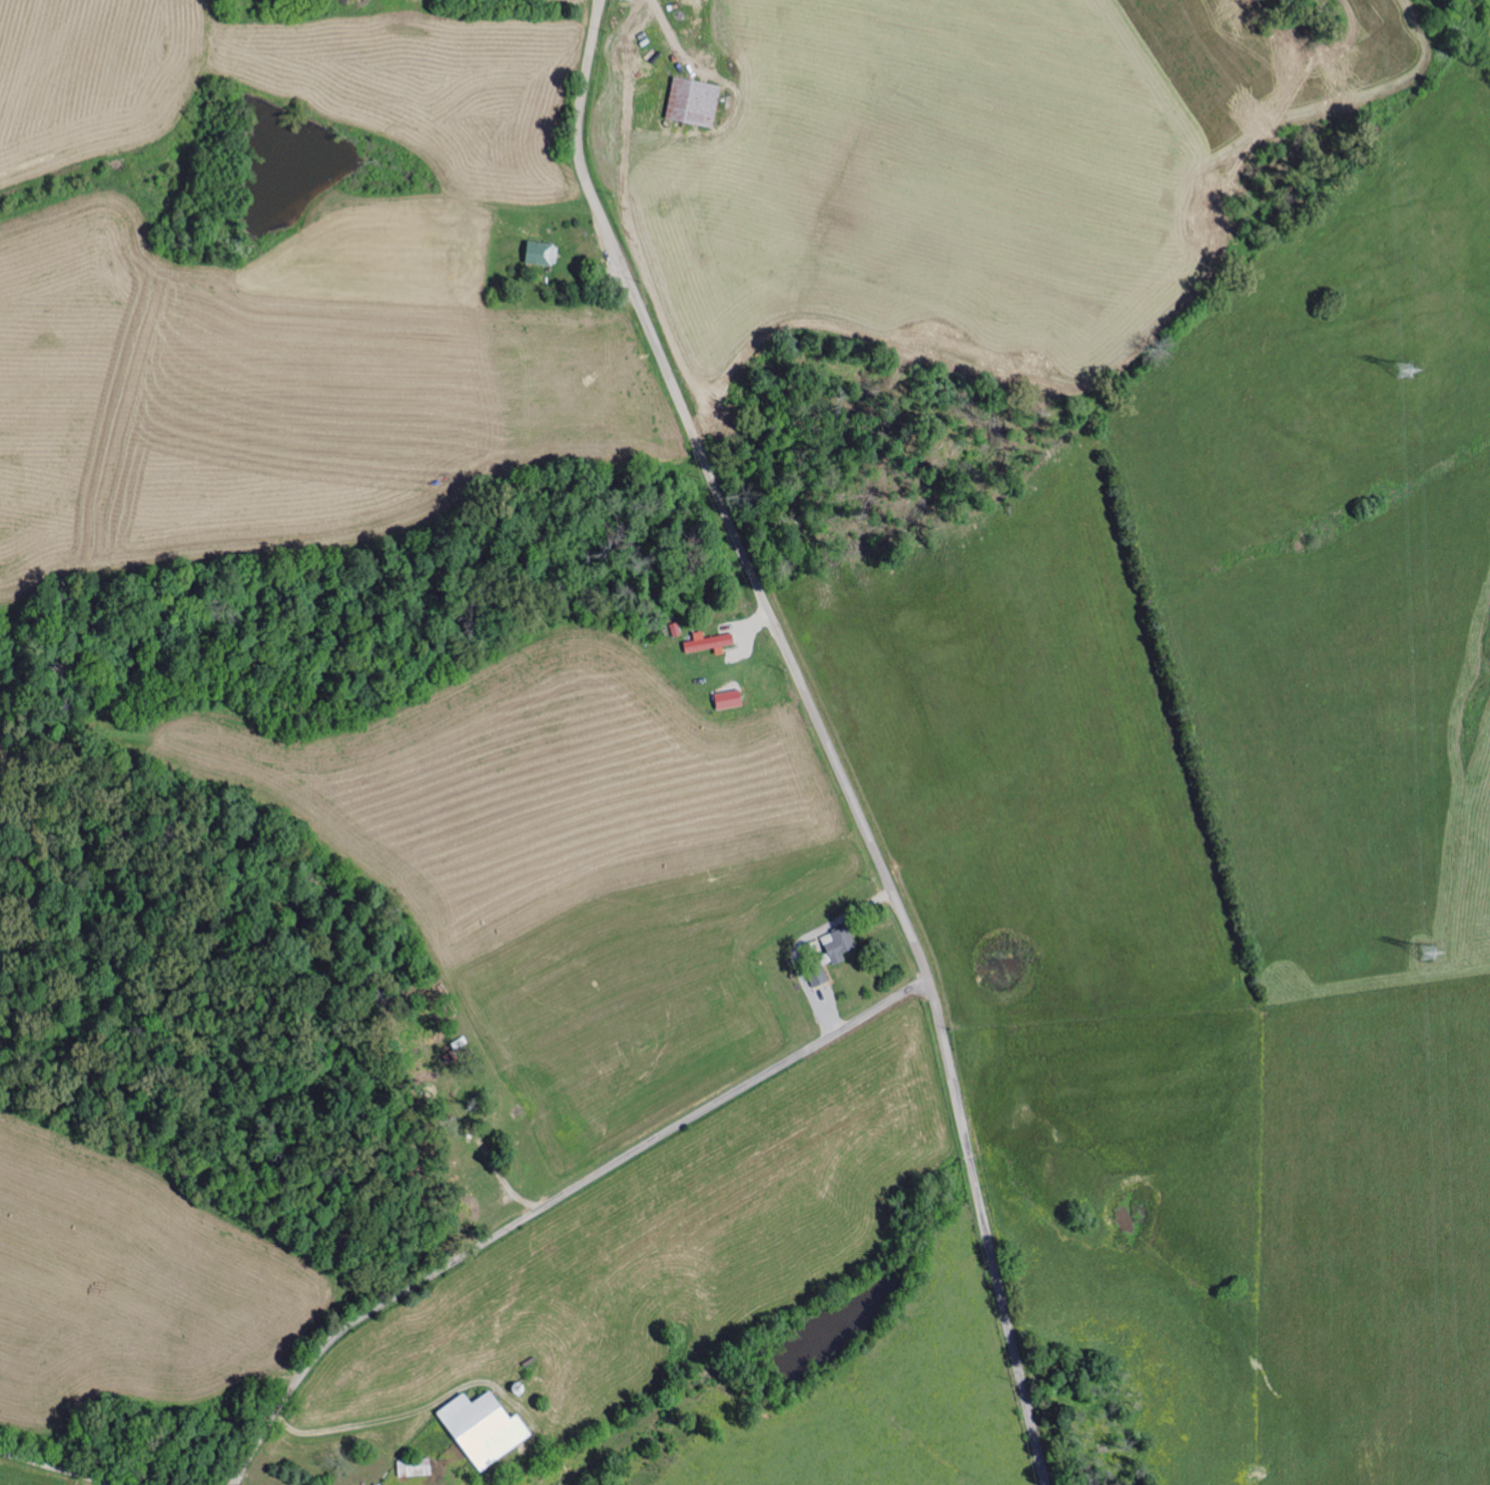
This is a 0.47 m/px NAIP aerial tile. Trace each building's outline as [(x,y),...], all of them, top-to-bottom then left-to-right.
[(668,120),(715,127),(722,84),(674,77),(668,120)] [(527,264),(558,266),(559,244),(528,242),(527,264)] [(735,633),(706,638),(705,631),(694,633),(695,640),(683,642),(685,653),(716,648),(717,656),(725,654),(724,647),(737,645),(735,633)] [(745,707),(743,691),(717,694),(718,710),(745,707)] [(845,954),(859,949),(851,926),(823,936),(834,966),(847,961),(845,954)] [(468,1393),(441,1410),(480,1471),(535,1436),(521,1414),(513,1419),(495,1390),(474,1403),(468,1393)]
